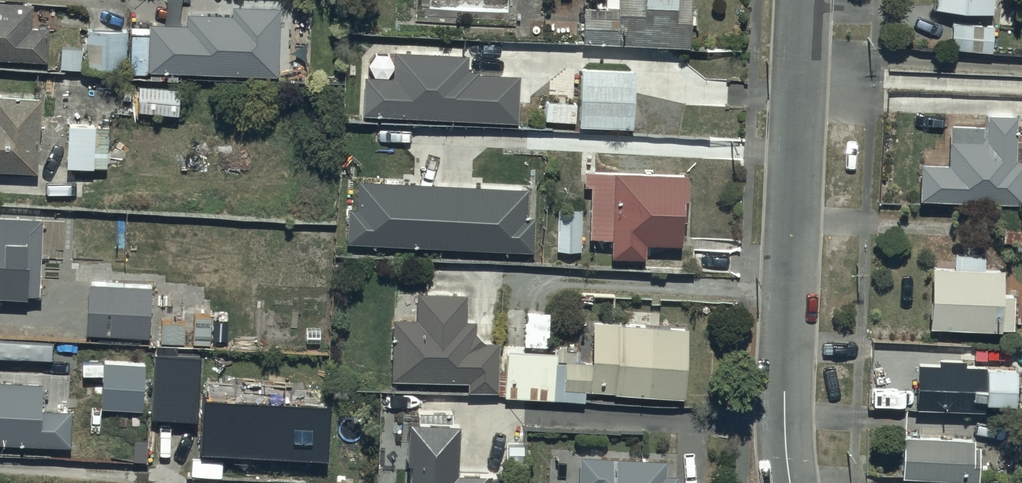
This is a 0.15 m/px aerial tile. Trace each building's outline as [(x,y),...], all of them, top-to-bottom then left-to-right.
[(47,58),(48,24),(31,24),(32,0),(0,0),(0,57),(47,58)] [(689,47),(691,0),(620,0),(620,7),(584,6),(583,43),(689,47)] [(937,10),(993,12),(994,0),(937,0),(937,10)] [(190,24),(154,22),(152,72),(281,77),(284,7),(235,5),(235,14),(190,12),(190,24)] [(995,25),(952,22),(950,49),(993,52),(995,25)] [(129,28),(87,26),(85,66),(126,69),(129,28)] [(394,76),(363,75),(361,116),(521,122),(523,71),(470,68),(471,55),(395,52),(394,76)] [(636,70),(583,69),(581,127),(634,129),(636,70)] [(183,88),(140,85),(139,112),(181,115),(183,88)] [(36,172),(40,95),(0,93),(0,170),(36,172)] [(578,103),(546,101),(545,121),(576,123),(578,103)] [(922,164),(921,199),(1021,201),(1021,161),(1016,160),(1017,114),(988,114),(987,141),(952,141),(951,165),(922,164)] [(109,123),(67,123),(67,167),(108,168),(109,123)] [(687,175),(584,175),(584,188),(590,188),(591,240),(612,240),(612,259),(647,259),(647,244),(682,244),(682,220),(687,220),(687,175)] [(358,210),(350,210),(348,241),(535,250),(536,217),(529,217),(531,188),(360,181),(358,210)] [(582,250),(582,209),(542,209),(542,247),(558,247),(558,250),(582,250)] [(0,214),(0,297),(25,298),(25,294),(39,294),(42,215),(0,214)] [(1005,217),(1006,244),(1021,244),(1021,217),(1005,217)] [(954,268),(932,267),(930,328),(1001,330),(1001,328),(1014,328),(1015,296),(1004,295),(1004,270),(984,269),(985,254),(955,253),(954,268)] [(154,285),(86,283),(85,334),(153,336),(154,285)] [(417,292),(417,317),(393,317),(392,375),(467,377),(467,387),(498,387),(498,343),(485,341),(474,332),(474,321),(465,320),(466,294),(417,292)] [(594,320),(591,360),(566,359),(564,388),(683,396),(687,326),(594,320)] [(556,363),(556,350),(505,348),(503,394),(584,397),(584,390),(563,390),(563,385),(560,385),(561,364),(556,363)] [(201,360),(156,357),(152,420),(197,423),(201,360)] [(939,367),(920,366),(919,410),(984,413),(984,406),(1017,407),(1018,369),(968,368),(968,362),(939,361),(939,367)] [(146,366),(104,363),(101,410),(143,412),(146,366)] [(0,381),(0,444),(73,445),(74,410),(43,409),(44,382),(0,381)] [(330,410),(204,402),(201,456),(327,463),(330,410)] [(407,458),(407,482),(497,482),(497,474),(488,473),(488,470),(454,469),(456,419),(406,418),(405,458),(407,458)] [(974,439),(903,434),(901,474),(976,479),(978,445),(974,444),(974,439)] [(578,482),(679,482),(679,475),(666,475),(667,460),(580,455),(578,482)]
